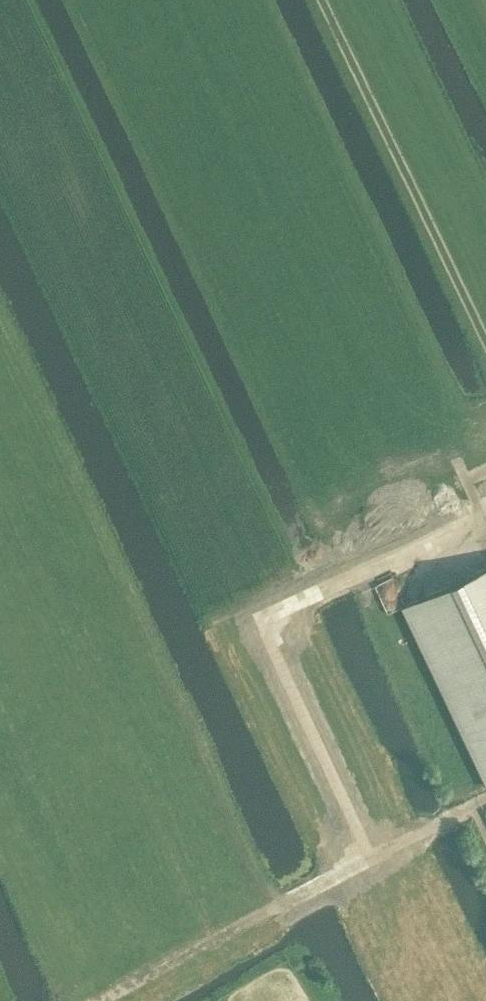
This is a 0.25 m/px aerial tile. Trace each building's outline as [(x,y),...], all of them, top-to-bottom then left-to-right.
[(405,606),(485,777),(485,567),(405,606)]
